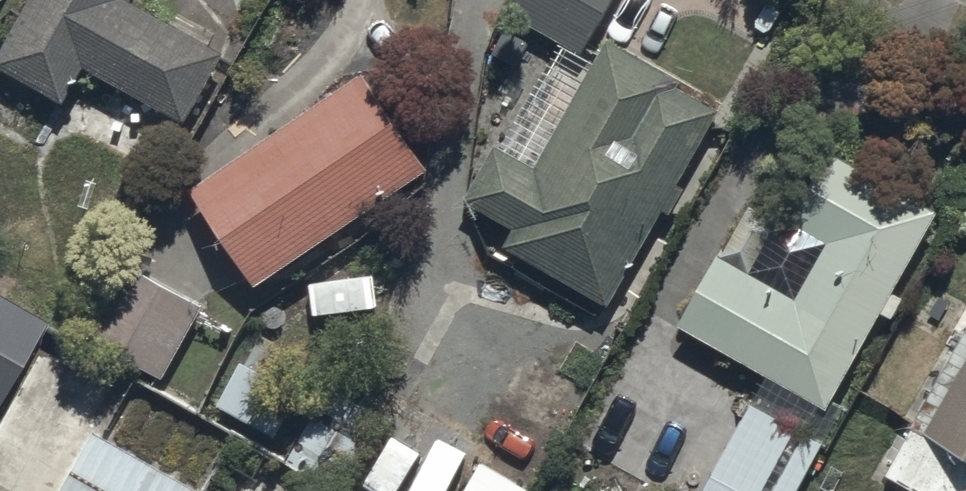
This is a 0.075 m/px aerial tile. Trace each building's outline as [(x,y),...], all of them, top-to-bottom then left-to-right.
[(0,48),(0,69),(65,106),(86,69),(184,124),(224,52),(130,0),(27,0),(0,48)] [(507,15),(551,39),(463,202),(509,227),(499,246),(610,306),(663,211),(669,214),(684,187),(678,184),(719,109),(677,87),(681,79),(604,37),(594,56),(585,51),(612,0),(516,0),(507,15)] [(360,73),(190,187),(256,285),(426,171),(360,73)] [(779,219),(749,202),(678,326),(827,411),(870,335),(881,341),(895,317),(883,310),(938,213),(820,146),(779,219)] [(161,380),(200,306),(114,261),(75,334),(161,380)] [(0,300),(0,392),(38,320),(0,300)] [(884,477),(909,490),(965,490),(965,329),(884,477)] [(300,394),(240,359),(215,402),(275,437),(300,394)] [(382,408),(329,380),(286,464),(339,490),(382,408)] [(749,404),(703,490),(798,490),(823,443),(749,404)] [(82,437),(53,490),(183,490),(82,437)]
